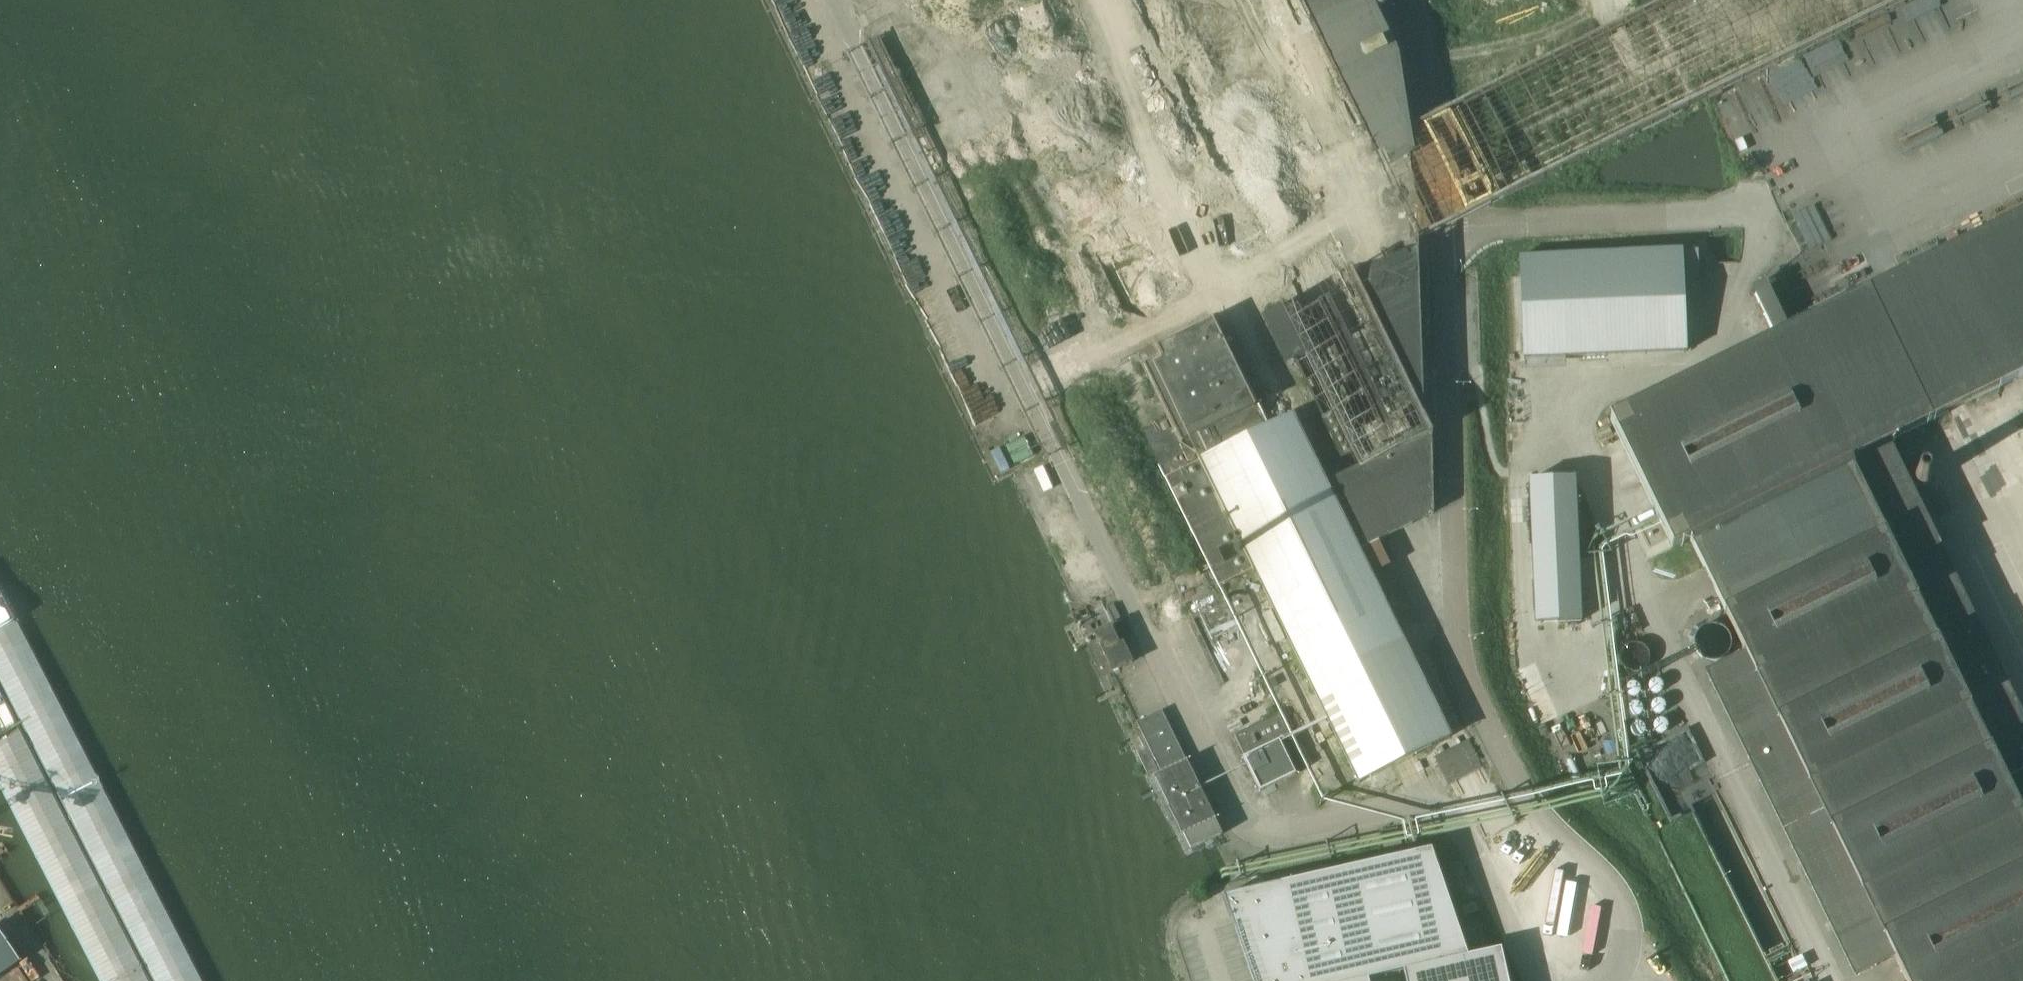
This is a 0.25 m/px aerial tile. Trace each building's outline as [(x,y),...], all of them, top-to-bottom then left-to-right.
[(1382,174),(1414,156),(1398,50),(1373,0),(1298,0),(1382,174)] [(1903,980),(2022,980),(2022,719),(1888,444),(2022,378),(2022,217),(2015,221),(1989,234),(1944,256),(1790,331),(1765,281),(1751,288),(1776,338),(1609,420),(1672,550),(1688,542),(1743,653),(1703,673),(1766,801),(1853,979),(1893,959),(1903,980)] [(1683,250),(1519,257),(1523,359),(1687,352),(1683,250)] [(1578,496),(1529,497),(1534,635),(1583,633),(1578,496)] [(1112,673),(1133,663),(1122,640),(1118,642),(1111,627),(1094,635),(1112,673)] [(1153,777),(1182,836),(1190,850),(1222,834),(1216,820),(1187,760),(1163,710),(1137,723),(1161,773),(1153,777)] [(1260,791),(1295,774),(1279,741),(1290,735),(1279,714),(1234,736),(1245,758),(1244,758),(1260,791)] [(1506,957),(1461,967),(1427,866),(1218,909),(1242,980),(1514,980),(1506,957)] [(1459,911),(1467,934),(1482,929),(1475,906),(1459,911)] [(20,961),(0,932),(0,975),(20,961)]
